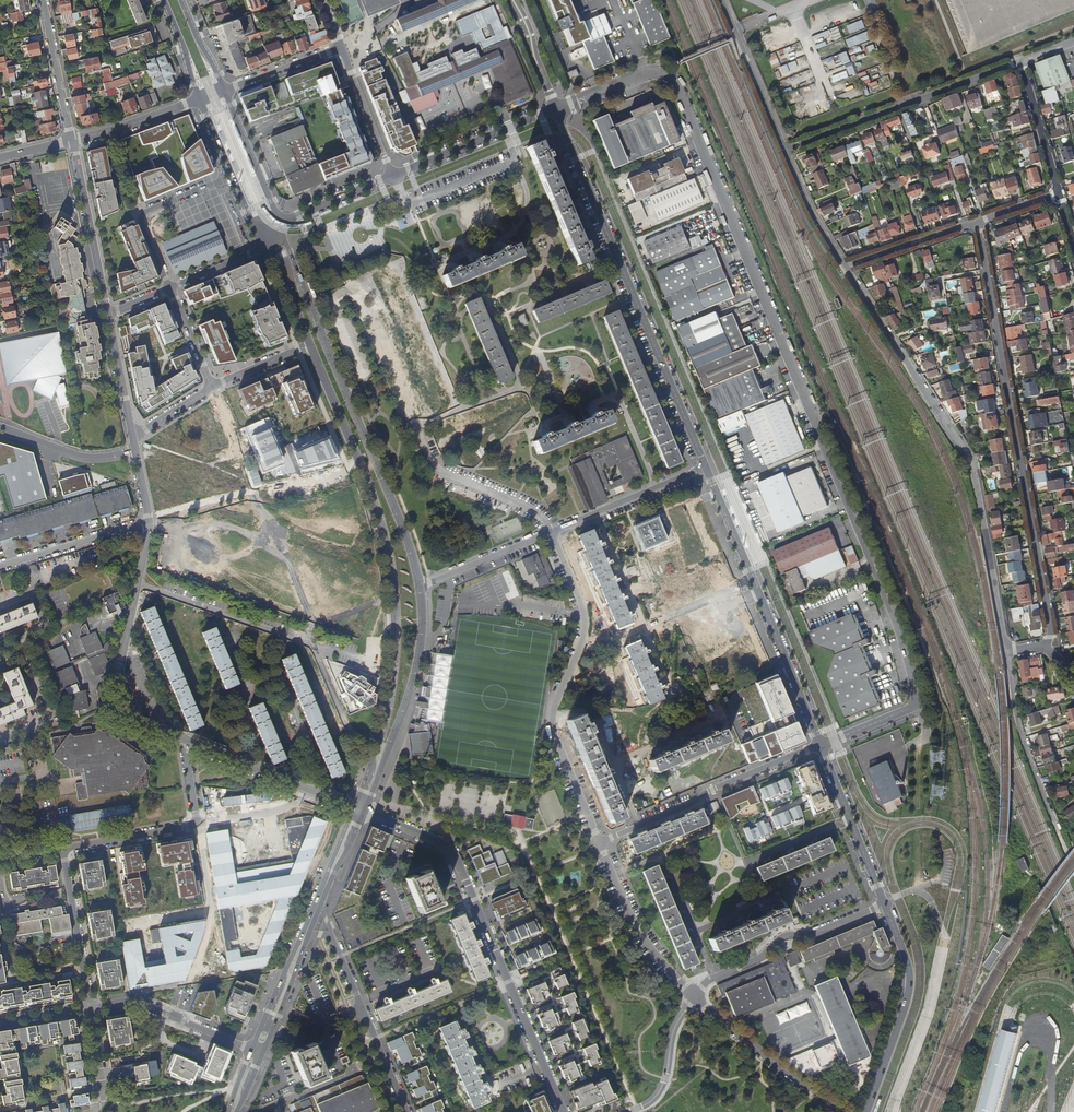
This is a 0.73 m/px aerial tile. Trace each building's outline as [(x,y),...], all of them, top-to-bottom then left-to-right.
[(16,11),(22,10),(30,9),(28,0),(14,0),(16,11)] [(60,7),(61,7),(63,15),(71,13),(69,0),(64,0),(59,1),(60,7)] [(137,22),(146,19),(138,0),(128,0),(137,22)] [(253,10),(266,6),(264,0),(250,0),(253,10)] [(296,14),(293,15),(295,20),(304,17),(312,15),(307,0),(295,0),(298,8),(294,9),(296,14)] [(366,7),(367,7),(368,7),(368,8),(369,9),(370,9),(371,10),(373,10),(375,10),(375,11),(396,2),(395,0),(363,0),(366,7)] [(396,19),(401,31),(474,0),(441,0),(412,13),(396,19)] [(412,13),(441,0),(414,0),(416,5),(409,8),(412,13)] [(588,39),(581,22),(581,21),(577,23),(574,14),(576,13),(570,0),(545,0),(559,33),(561,31),(565,30),(572,46),(582,41),(588,39)] [(669,38),(654,0),(631,0),(632,3),(633,3),(650,46),(669,38)] [(967,54),(1073,10),(1073,0),(946,0),(967,54)] [(212,5),(216,20),(230,15),(225,1),(212,5)] [(90,9),(92,18),(94,17),(95,21),(97,28),(102,27),(98,8),(90,9)] [(8,13),(9,18),(10,18),(10,19),(12,19),(13,21),(23,19),(22,10),(16,11),(8,13)] [(60,15),(62,22),(83,18),(82,11),(71,13),(63,15),(60,15)] [(582,41),(594,70),(614,61),(603,36),(611,32),(605,19),(606,19),(603,13),(581,22),(588,39),(582,41)] [(304,17),(309,31),(318,28),(313,16),(313,14),(312,15),(304,17)] [(0,15),(0,22),(1,22),(2,28),(8,27),(7,21),(3,22),(2,21),(1,15),(0,15)] [(221,24),(228,42),(238,39),(248,36),(255,33),(249,15),(221,24)] [(850,33),(866,28),(864,20),(848,25),(850,33)] [(839,26),(813,36),(814,39),(833,32),(836,40),(843,37),(839,26)] [(89,30),(90,32),(91,31),(92,35),(97,34),(97,36),(99,35),(99,34),(103,33),(102,27),(97,28),(89,30)] [(310,36),(315,47),(328,42),(329,38),(326,30),(310,36)] [(565,30),(561,31),(569,47),(572,46),(565,30)] [(110,41),(112,47),(129,42),(131,48),(152,41),(149,31),(127,37),(127,36),(110,41)] [(295,40),(298,48),(299,50),(309,46),(310,49),(315,47),(310,36),(309,31),(304,33),(304,34),(302,35),(302,36),(301,36),(302,38),(295,40)] [(850,47),(871,39),(869,31),(847,39),(850,47)] [(64,35),(66,46),(75,45),(73,36),(73,33),(64,35)] [(22,45),(23,51),(28,50),(29,55),(40,53),(37,37),(25,39),(26,44),(22,45)] [(228,42),(236,65),(237,67),(238,67),(238,68),(239,68),(240,69),(241,69),(242,69),(243,68),(248,66),(245,59),(245,57),(240,43),(238,39),(228,42)] [(281,44),(283,48),(284,50),(285,53),(298,48),(295,40),(295,39),(281,44)] [(409,101),(414,113),(437,103),(432,92),(490,67),(505,103),(529,93),(507,40),(483,50),(485,56),(469,62),(457,67),(447,72),(435,77),(419,83),(405,52),(393,57),(397,66),(398,66),(404,78),(402,79),(406,89),(405,89),(409,101)] [(266,52),(269,59),(283,53),(282,51),(281,48),(278,41),(264,46),(266,52)] [(861,45),(850,50),(852,54),(863,49),(861,45)] [(76,46),(76,47),(67,49),(67,48),(61,49),(61,50),(62,54),(68,53),(69,58),(77,57),(76,48),(77,48),(77,46),(76,46)] [(570,54),(572,59),(585,54),(583,47),(574,51),(574,52),(570,54)] [(256,55),(259,65),(269,61),(269,59),(266,52),(256,55)] [(775,52),(768,55),(773,68),(781,65),(775,52)] [(143,54),(148,69),(168,61),(165,54),(158,57),(157,55),(150,58),(148,53),(143,54)] [(454,60),(457,67),(469,62),(466,54),(454,60)] [(245,59),(248,66),(249,68),(259,65),(256,55),(248,58),(245,59)] [(84,59),(85,62),(85,66),(87,72),(100,69),(97,56),(84,59)] [(1038,64),(1047,90),(1056,87),(1060,85),(1070,81),(1061,56),(1038,64)] [(788,63),(790,69),(798,67),(796,60),(788,63)] [(146,70),(153,88),(156,87),(156,88),(166,84),(166,85),(174,82),(171,74),(169,68),(172,67),(170,62),(168,63),(168,61),(148,69),(146,70)] [(398,150),(399,151),(414,145),(406,125),(401,127),(398,119),(399,119),(396,112),(399,110),(389,86),(387,87),(384,80),(382,81),(379,73),(383,71),(379,62),(366,67),(365,65),(359,67),(391,149),(394,148),(395,149),(395,150),(396,150),(397,150),(398,150)] [(851,74),(856,72),(853,62),(847,64),(851,74)] [(325,95),(337,91),(340,90),(330,63),(285,79),(291,95),(317,86),(321,97),(325,95)] [(6,66),(7,69),(7,70),(8,70),(9,76),(14,75),(13,69),(20,67),(19,64),(6,66)] [(431,69),(435,77),(447,72),(444,64),(431,69)] [(111,76),(112,81),(122,78),(121,75),(114,77),(112,68),(110,68),(110,71),(111,76)] [(575,70),(567,73),(570,78),(577,75),(575,70)] [(837,75),(837,74),(833,76),(835,82),(849,76),(848,74),(843,76),(841,73),(837,75)] [(1007,76),(1010,87),(1019,84),(1017,76),(1012,74),(1007,76)] [(37,80),(38,85),(40,85),(40,87),(47,86),(45,75),(29,79),(30,85),(35,84),(35,80),(37,80)] [(122,78),(112,81),(103,83),(104,89),(104,90),(130,82),(129,80),(128,76),(122,78)] [(72,81),(73,84),(74,87),(72,88),(73,89),(82,87),(82,85),(80,77),(72,78),(72,81)] [(986,84),(988,91),(987,91),(988,94),(997,91),(999,96),(1001,95),(995,80),(986,84)] [(1070,81),(1060,85),(1061,90),(1073,85),(1073,80),(1070,81)] [(238,93),(249,122),(267,116),(263,105),(275,101),(270,87),(264,89),(262,84),(238,93)] [(1010,89),(1013,99),(1023,96),(1020,86),(1010,89)] [(1044,91),(1048,104),(1053,103),(1060,101),(1056,87),(1047,90),(1044,91)] [(38,91),(33,92),(34,97),(31,97),(32,102),(34,108),(35,108),(39,107),(48,105),(47,98),(44,99),(44,95),(46,94),(45,89),(38,91)] [(409,101),(405,89),(399,92),(404,103),(409,101)] [(339,96),(337,91),(325,95),(327,102),(326,102),(333,120),(335,119),(338,129),(338,130),(341,138),(343,137),(345,141),(342,142),(345,150),(333,155),(334,158),(318,164),(325,182),(349,172),(348,171),(355,168),(356,169),(373,162),(372,160),(370,161),(368,156),(370,156),(367,147),(365,148),(363,144),(365,143),(362,135),(360,136),(358,131),(360,131),(351,109),(349,110),(347,106),(350,105),(346,97),(345,98),(343,94),(342,95),(339,96)] [(967,96),(971,109),(983,106),(980,95),(979,92),(967,96)] [(12,96),(14,103),(16,103),(15,101),(21,99),(20,94),(12,96)] [(71,97),(72,103),(92,99),(92,95),(88,96),(87,94),(71,97)] [(138,98),(141,108),(151,104),(148,94),(138,98)] [(944,100),(949,111),(963,106),(959,94),(944,100)] [(121,102),(125,113),(137,108),(133,97),(121,102)] [(1020,102),(1022,111),(1018,112),(1018,113),(1014,114),(1014,116),(1027,112),(1024,101),(1020,102)] [(75,104),(78,116),(80,115),(95,112),(94,110),(88,111),(86,102),(75,104)] [(633,119),(612,128),(611,126),(606,115),(593,121),(613,169),(685,138),(680,125),(674,128),(663,102),(653,106),(651,102),(630,111),(632,117),(633,119)] [(1043,106),(1045,114),(1052,112),(1051,109),(1055,108),(1053,103),(1048,104),(1043,106)] [(36,112),(37,116),(41,116),(42,120),(46,119),(46,121),(51,120),(50,114),(53,114),(51,105),(48,105),(39,107),(40,111),(36,112)] [(923,108),(926,116),(931,114),(928,106),(923,108)] [(296,109),(301,123),(304,122),(299,108),(296,109)] [(80,115),(82,123),(98,120),(97,112),(95,112),(80,115)] [(1014,116),(1017,126),(1031,123),(1027,112),(1014,116)] [(904,115),(908,127),(911,135),(911,136),(914,135),(911,127),(915,125),(910,113),(904,115)] [(925,116),(928,124),(934,122),(931,114),(926,116),(925,116)] [(1059,123),(1061,128),(1066,126),(1064,121),(1068,120),(1067,117),(1066,115),(1057,118),(1058,123),(1059,123)] [(882,123),(884,128),(884,130),(902,123),(900,116),(882,123)] [(953,119),(955,124),(956,125),(963,123),(960,116),(953,119)] [(144,202),(212,174),(188,117),(119,142),(144,202)] [(612,128),(633,119),(632,117),(611,126),(612,128)] [(39,124),(41,133),(55,130),(53,121),(42,123),(39,124)] [(937,130),(942,143),(960,136),(956,125),(955,124),(937,130)] [(318,164),(301,125),(269,137),(293,195),(325,182),(318,164)] [(876,131),(879,141),(887,138),(884,130),(884,128),(876,131)] [(1050,132),(1052,139),(1054,139),(1070,134),(1070,130),(1065,132),(1064,128),(1050,132)] [(863,136),(867,145),(875,142),(872,133),(863,136)] [(1016,138),(1020,152),(1023,151),(1025,157),(1039,153),(1034,133),(1016,138)] [(845,146),(849,156),(852,164),(857,162),(854,155),(864,151),(860,140),(845,146)] [(527,147),(577,265),(590,260),(586,250),(588,249),(589,249),(593,248),(589,239),(583,242),(578,232),(581,231),(585,230),(581,221),(575,224),(571,214),(573,212),(574,213),(577,212),(574,203),(567,206),(563,195),(566,194),(566,195),(570,194),(566,185),(560,188),(555,178),(558,176),(558,177),(562,176),(559,167),(552,170),(548,160),(554,157),(551,148),(547,150),(547,151),(545,152),(540,142),(527,147)] [(927,159),(942,154),(938,142),(923,146),(927,159)] [(983,148),(985,152),(996,149),(994,144),(983,148)] [(831,152),(835,162),(849,156),(845,146),(831,152)] [(1067,163),(1072,161),(1073,161),(1073,153),(1072,147),(1062,150),(1067,163)] [(106,154),(104,148),(86,152),(91,176),(94,192),(97,207),(100,218),(100,221),(107,218),(106,216),(117,211),(112,189),(108,173),(109,173),(105,154),(106,154)] [(913,150),(902,153),(905,165),(916,161),(913,150)] [(949,153),(951,158),(961,154),(959,150),(949,153)] [(865,153),(869,162),(873,160),(870,151),(865,153)] [(817,153),(822,164),(825,162),(821,152),(817,153)] [(806,158),(811,169),(820,165),(822,164),(817,153),(806,158)] [(966,161),(967,165),(972,164),(968,153),(966,154),(963,155),(966,161)] [(1014,164),(1016,170),(1042,162),(1039,153),(1025,157),(1026,161),(1023,162),(1022,161),(1014,164)] [(952,159),(954,166),(966,161),(963,155),(952,159)] [(648,170),(628,179),(637,201),(640,200),(688,180),(679,157),(663,164),(664,167),(649,173),(648,170)] [(44,165),(45,171),(69,167),(68,163),(64,163),(63,158),(50,160),(50,161),(42,162),(43,165),(44,165)] [(955,167),(959,182),(968,179),(964,164),(955,167)] [(811,169),(813,174),(814,174),(823,170),(820,165),(811,169)] [(1038,167),(1027,170),(1032,185),(1042,182),(1038,167)] [(0,176),(1,181),(3,181),(3,183),(13,181),(12,178),(11,170),(1,172),(2,176),(0,176)] [(817,179),(821,189),(829,185),(823,170),(814,174),(816,180),(817,179)] [(952,170),(932,176),(935,186),(956,180),(952,170)] [(845,181),(845,182),(846,183),(848,183),(852,190),(850,191),(850,192),(851,195),(852,195),(852,196),(863,191),(861,188),(860,183),(857,185),(855,180),(854,180),(852,176),(845,180),(845,181)] [(996,180),(997,182),(991,183),(996,198),(1003,195),(1010,193),(1010,191),(1006,180),(1005,176),(996,179),(996,180)] [(1006,180),(1010,192),(1020,188),(1016,177),(1006,180)] [(888,185),(890,191),(902,186),(901,183),(899,178),(897,179),(890,181),(887,182),(888,185)] [(695,179),(651,197),(660,219),(704,201),(695,179)] [(15,189),(16,195),(32,191),(30,180),(25,181),(26,187),(15,189)] [(875,187),(877,190),(877,191),(883,188),(882,187),(888,185),(887,182),(881,185),(878,186),(875,187)] [(876,183),(861,188),(863,191),(866,190),(875,187),(878,186),(876,183)] [(976,191),(980,202),(988,199),(986,192),(989,191),(986,183),(981,185),(982,189),(976,191)] [(907,191),(909,197),(914,195),(915,197),(920,195),(919,193),(923,192),(921,186),(920,186),(919,184),(916,185),(911,187),(910,188),(910,189),(907,191)] [(8,197),(2,199),(1,199),(0,199),(0,214),(11,211),(8,197)] [(963,204),(967,214),(973,211),(971,206),(973,205),(970,197),(968,198),(969,201),(963,203),(963,204)] [(460,206),(463,213),(478,207),(475,199),(460,206)] [(481,202),(491,227),(499,224),(489,199),(481,202)] [(821,204),(823,208),(834,204),(834,203),(832,199),(821,204)] [(628,205),(636,224),(648,219),(640,200),(637,201),(628,205)] [(819,210),(820,213),(824,211),(826,216),(837,211),(835,207),(834,204),(823,208),(819,210)] [(940,206),(944,218),(959,213),(957,205),(948,208),(947,206),(946,206),(945,204),(940,206)] [(922,211),(927,224),(941,219),(937,206),(922,211)] [(1035,216),(1040,229),(1054,224),(1052,217),(1050,217),(1048,212),(1035,216)] [(845,218),(848,223),(847,223),(849,228),(861,223),(856,213),(845,218)] [(871,217),(874,225),(875,228),(880,226),(876,215),(871,217)] [(903,218),(908,231),(916,228),(912,215),(903,218)] [(1003,222),(1006,228),(1010,239),(1023,235),(1022,234),(1019,223),(1016,217),(1003,222)] [(81,363),(83,374),(86,373),(87,379),(97,377),(96,373),(98,373),(96,361),(100,360),(98,351),(100,351),(98,345),(97,345),(96,339),(97,338),(94,323),(89,324),(87,316),(86,316),(82,300),(85,297),(83,290),(85,289),(87,287),(86,281),(82,279),(76,249),(79,248),(77,238),(72,235),(75,230),(60,219),(54,228),(63,234),(58,242),(60,252),(59,252),(65,282),(50,285),(53,298),(57,297),(58,299),(68,297),(70,296),(71,302),(69,306),(72,308),(70,311),(73,314),(71,317),(76,320),(76,322),(75,323),(78,334),(77,334),(79,345),(80,344),(81,348),(78,349),(78,351),(74,352),(75,361),(79,361),(79,364),(81,363)] [(1019,223),(1022,234),(1035,230),(1032,219),(1019,223)] [(117,279),(118,286),(114,287),(117,294),(134,287),(135,289),(141,287),(140,285),(158,277),(134,220),(117,227),(124,244),(126,243),(129,249),(127,250),(135,268),(122,273),(116,274),(117,279)] [(890,228),(893,236),(901,233),(897,222),(889,225),(890,228)] [(161,244),(162,247),(213,226),(212,223),(184,235),(161,244)] [(861,230),(863,237),(867,236),(866,233),(875,229),(875,228),(874,225),(861,230)] [(173,273),(224,252),(213,226),(162,247),(173,273)] [(645,241),(655,265),(692,249),(693,250),(709,243),(707,239),(702,241),(700,235),(688,240),(682,226),(645,241)] [(8,239),(8,238),(9,238),(9,235),(7,235),(6,228),(0,229),(0,241),(8,239)] [(879,232),(883,242),(893,238),(893,236),(890,228),(879,232)] [(995,232),(997,238),(996,238),(998,246),(1010,242),(1010,239),(1006,228),(995,232)] [(868,236),(871,244),(879,241),(877,233),(872,235),(868,236)] [(843,238),(848,250),(858,246),(854,238),(852,239),(850,235),(843,238)] [(1045,246),(1048,256),(1060,253),(1057,242),(1045,246)] [(708,251),(657,272),(677,321),(736,297),(714,244),(706,247),(708,251)] [(443,276),(448,288),(521,256),(516,245),(443,276)] [(923,252),(929,268),(935,266),(935,264),(930,250),(923,252)] [(999,256),(1001,268),(1002,268),(1003,272),(1013,270),(1011,254),(999,256)] [(968,264),(969,269),(976,268),(975,261),(978,261),(977,257),(963,260),(964,265),(968,264)] [(1050,261),(1054,276),(1065,273),(1061,258),(1050,261)] [(253,262),(211,280),(217,294),(219,299),(246,289),(261,282),(253,262)] [(872,266),(877,279),(883,277),(885,283),(888,282),(890,282),(889,279),(885,268),(883,263),(872,266)] [(885,268),(889,279),(898,275),(895,264),(885,268)] [(1013,270),(1003,272),(1004,277),(1005,282),(1008,282),(1009,286),(1016,285),(1015,280),(1013,270)] [(923,272),(926,280),(932,279),(930,275),(927,276),(926,271),(923,272)] [(911,276),(912,282),(926,280),(923,272),(916,274),(917,278),(916,279),(914,275),(911,276)] [(1054,276),(1044,279),(1045,283),(1057,280),(1059,287),(1070,284),(1066,272),(1065,273),(1054,276)] [(962,279),(964,294),(967,293),(975,292),(972,277),(962,279)] [(189,306),(217,294),(211,280),(183,292),(189,306)] [(604,281),(534,311),(539,322),(609,293),(604,281)] [(10,293),(8,282),(0,283),(0,295),(10,293)] [(261,282),(246,289),(260,311),(262,310),(270,304),(261,282)] [(873,288),(876,297),(888,293),(885,284),(873,288)] [(1009,286),(1007,286),(1008,291),(1007,291),(1008,298),(1010,306),(1011,310),(1025,308),(1022,296),(1020,284),(1016,285),(1009,286)] [(1037,285),(1041,299),(1047,297),(1044,287),(1041,288),(1040,284),(1037,285)] [(929,287),(931,299),(941,298),(939,285),(929,287)] [(893,291),(900,313),(904,311),(896,287),(892,288),(893,291)] [(1,304),(0,304),(0,308),(8,307),(8,304),(12,303),(10,293),(0,295),(0,296),(1,304)] [(68,312),(65,315),(75,322),(75,323),(76,322),(76,320),(71,317),(73,314),(70,311),(72,308),(69,306),(71,302),(70,296),(68,297),(69,302),(66,306),(68,312)] [(1042,305),(1046,321),(1052,319),(1054,319),(1052,313),(1050,313),(1047,297),(1041,299),(1042,305)] [(466,305),(499,383),(512,378),(479,299),(466,305)] [(969,304),(971,315),(982,313),(980,302),(969,304)] [(164,303),(128,318),(129,326),(131,335),(154,325),(153,323),(155,323),(163,343),(178,337),(176,334),(177,333),(164,303)] [(286,340),(270,304),(262,310),(260,311),(250,313),(254,324),(254,331),(263,339),(266,345),(269,343),(273,346),(281,342),(284,341),(286,340)] [(2,308),(4,319),(15,317),(13,306),(8,307),(2,308)] [(604,317),(638,396),(651,392),(617,311),(604,317)] [(680,328),(706,389),(706,390),(719,421),(719,420),(724,433),(749,423),(744,410),(767,400),(765,393),(768,392),(766,387),(763,389),(755,369),(763,365),(754,345),(749,347),(734,313),(721,319),(718,312),(680,328)] [(1022,314),(1023,325),(1025,325),(1034,323),(1032,312),(1022,314)] [(1067,332),(1068,331),(1073,330),(1073,313),(1064,316),(1067,332)] [(887,317),(896,330),(903,325),(895,314),(889,317),(887,317)] [(518,317),(522,326),(527,324),(524,315),(518,317)] [(930,321),(932,331),(949,328),(947,317),(930,321)] [(1005,320),(1006,328),(1017,326),(1015,318),(1005,320)] [(960,323),(960,327),(963,327),(964,331),(968,330),(968,328),(971,327),(972,329),(972,333),(984,330),(982,319),(971,321),(960,323)] [(1048,329),(1049,335),(1055,334),(1052,319),(1046,321),(1047,325),(1048,329)] [(208,344),(217,364),(230,362),(232,361),(235,361),(218,322),(213,324),(211,320),(198,326),(206,344),(208,344)] [(5,323),(7,334),(18,332),(16,321),(5,323)] [(1006,328),(1009,342),(1019,340),(1018,334),(1022,333),(1022,331),(1022,330),(1026,329),(1025,325),(1023,325),(1017,326),(1006,328)] [(125,326),(118,327),(120,338),(122,337),(127,335),(125,326)] [(970,333),(972,345),(973,345),(987,342),(984,330),(972,333),(970,333)] [(59,333),(0,344),(9,385),(13,384),(27,382),(38,380),(33,391),(46,397),(52,400),(56,390),(60,408),(70,405),(65,383),(59,385),(64,375),(66,374),(59,333)] [(917,337),(908,343),(915,353),(924,347),(917,337)] [(1009,342),(1011,353),(1028,349),(1027,339),(1019,340),(1009,342)] [(1043,343),(1044,350),(1052,349),(1051,342),(1043,343)] [(176,355),(171,357),(178,373),(172,377),(160,385),(159,385),(157,387),(155,388),(152,388),(147,363),(145,349),(144,346),(144,345),(135,347),(135,349),(136,350),(136,352),(127,353),(128,356),(128,359),(133,380),(135,380),(136,388),(134,389),(136,398),(144,411),(196,379),(185,353),(177,357),(176,355)] [(956,348),(959,363),(965,362),(964,356),(966,356),(965,353),(974,352),(973,345),(972,345),(956,348)] [(922,358),(926,369),(928,373),(938,370),(933,355),(922,358)] [(1021,357),(1024,373),(1037,371),(1034,355),(1021,357)] [(1053,358),(1056,373),(1067,371),(1066,365),(1059,366),(1058,357),(1053,358)] [(976,360),(977,371),(990,368),(988,358),(987,358),(976,360)] [(296,366),(237,390),(244,407),(245,406),(248,412),(275,401),(270,389),(281,384),(294,415),(301,412),(302,414),(315,409),(307,392),(305,393),(303,389),(305,387),(296,366)] [(938,370),(928,373),(930,378),(939,375),(938,370)] [(982,373),(984,386),(994,384),(995,384),(993,371),(982,373)] [(941,383),(946,401),(956,398),(950,380),(941,383)] [(1023,384),(1026,398),(1038,396),(1035,382),(1023,384)] [(983,386),(985,396),(996,394),(994,384),(984,386),(983,386)] [(638,396),(667,467),(680,461),(651,392),(638,396)] [(1037,400),(1038,406),(1061,402),(1060,397),(1060,396),(1045,399),(1037,400)] [(807,449),(786,399),(747,416),(768,465),(807,449)] [(985,400),(987,414),(996,412),(994,399),(985,400)] [(959,408),(962,421),(969,417),(967,407),(963,407),(959,408)] [(1048,411),(1049,424),(1065,422),(1063,409),(1048,411)] [(607,411),(534,442),(538,454),(612,423),(607,411)] [(982,415),(985,429),(990,428),(990,431),(999,429),(996,412),(987,414),(982,415)] [(1025,416),(1027,427),(1037,425),(1035,417),(1044,415),(1044,413),(1041,414),(1028,416),(1025,416)] [(280,447),(269,418),(244,428),(261,474),(283,466),(288,474),(340,461),(327,433),(321,434),(317,427),(293,445),(292,443),(280,447)] [(1031,433),(1033,445),(1044,444),(1042,431),(1031,433)] [(597,456),(603,471),(617,465),(621,463),(629,482),(643,477),(626,436),(571,459),(574,466),(597,456)] [(991,441),(993,454),(1005,451),(1003,438),(991,441)] [(1054,442),(1056,454),(1070,452),(1068,439),(1062,440),(1057,441),(1054,442)] [(0,443),(0,478),(4,477),(13,511),(47,501),(32,453),(0,443)] [(993,454),(996,466),(997,466),(1000,465),(1007,464),(1005,451),(993,454)] [(597,456),(574,466),(569,468),(586,509),(607,500),(604,493),(611,490),(609,484),(603,471),(597,456)] [(1034,468),(1035,473),(1044,471),(1048,470),(1046,460),(1043,460),(1035,462),(1030,463),(1031,468),(1034,468)] [(622,478),(609,484),(611,490),(629,482),(621,463),(617,465),(622,478)] [(1000,465),(1003,479),(1010,477),(1007,464),(1000,465)] [(763,489),(780,527),(781,532),(809,520),(807,516),(831,506),(815,467),(791,477),(788,472),(761,484),(763,489)] [(92,487),(87,471),(58,480),(63,496),(92,487)] [(1035,473),(1036,481),(1046,479),(1044,471),(1035,473)] [(999,481),(1000,486),(1002,486),(1002,488),(1006,487),(1006,489),(1013,487),(1011,479),(999,481)] [(1052,492),(1058,491),(1066,490),(1073,488),(1073,486),(1071,486),(1071,484),(1065,485),(1064,479),(1051,481),(1052,492)] [(91,495),(91,493),(0,520),(0,541),(18,535),(19,538),(70,523),(71,524),(132,506),(125,485),(91,495)] [(1060,505),(1073,502),(1073,500),(1073,496),(1067,497),(1066,490),(1058,491),(1060,505)] [(985,496),(988,510),(996,508),(994,498),(997,498),(996,494),(985,496)] [(1043,508),(1045,521),(1050,520),(1053,520),(1052,514),(1054,513),(1053,506),(1052,506),(1050,506),(1043,508)] [(991,513),(994,525),(996,524),(996,526),(1003,524),(1000,511),(991,513)] [(1050,520),(1051,524),(1053,524),(1053,528),(1054,533),(1060,532),(1066,531),(1063,518),(1053,520),(1050,520)] [(637,529),(645,548),(665,540),(657,520),(643,526),(637,529)] [(993,526),(995,538),(1002,537),(1001,532),(1004,532),(1003,524),(996,526),(993,526)] [(842,551),(843,550),(833,527),(777,553),(787,575),(787,574),(790,581),(789,582),(790,586),(792,585),(796,595),(810,589),(805,579),(812,576),(820,579),(849,566),(842,551)] [(579,536),(617,627),(630,621),(628,614),(620,597),(613,580),(605,561),(598,543),(592,531),(579,536)] [(1044,535),(1045,545),(1052,544),(1051,540),(1058,538),(1058,539),(1061,538),(1060,532),(1054,533),(1044,535)] [(1005,538),(1008,552),(1009,552),(1022,550),(1021,545),(1021,544),(1019,544),(1017,536),(1005,538)] [(1059,551),(1059,552),(1073,550),(1073,544),(1067,545),(1058,546),(1059,551)] [(855,564),(863,561),(856,545),(849,548),(855,564)] [(1046,549),(1048,558),(1057,556),(1056,551),(1059,551),(1058,546),(1046,549)] [(1009,552),(1010,557),(1022,555),(1022,557),(1030,555),(1029,548),(1022,550),(1009,552)] [(539,579),(542,586),(550,583),(548,578),(554,575),(546,557),(540,559),(538,553),(522,560),(525,567),(528,566),(531,574),(534,573),(537,580),(539,579)] [(996,554),(1000,579),(1007,577),(1005,564),(1003,564),(1001,553),(999,554),(996,554)] [(1055,567),(1057,578),(1067,576),(1069,576),(1067,565),(1055,567)] [(1055,578),(1057,589),(1062,588),(1061,581),(1068,580),(1067,576),(1057,578),(1055,578)] [(1018,586),(1021,603),(1033,601),(1030,584),(1018,586)] [(1058,595),(1058,599),(1061,599),(1061,601),(1066,600),(1064,590),(1059,591),(1060,595),(1058,595)] [(124,615),(121,609),(118,602),(122,600),(119,592),(103,599),(109,614),(117,611),(120,617),(124,615)] [(1066,614),(1073,612),(1073,601),(1064,602),(1066,614)] [(1,633),(38,618),(32,603),(0,616),(0,631),(1,633)] [(1025,614),(1027,624),(1031,624),(1032,631),(1041,630),(1040,621),(1042,621),(1039,604),(1034,605),(1021,607),(1011,609),(1013,616),(1025,614)] [(200,727),(158,605),(144,610),(186,732),(200,727)] [(835,651),(836,655),(867,641),(856,613),(810,632),(815,644),(835,651)] [(96,632),(91,635),(86,624),(85,625),(84,625),(83,626),(83,627),(82,628),(81,630),(81,631),(81,632),(81,633),(81,634),(82,635),(87,633),(88,636),(80,639),(87,655),(88,655),(89,659),(89,661),(96,677),(110,671),(111,669),(105,652),(106,652),(106,653),(107,654),(109,655),(110,655),(113,643),(111,643),(109,643),(108,643),(107,644),(106,645),(105,646),(105,647),(105,648),(105,649),(104,650),(103,650),(102,650),(103,649),(96,632)] [(238,685),(217,626),(203,631),(224,690),(238,685)] [(624,644),(649,704),(663,699),(658,686),(650,668),(643,650),(638,638),(624,644)] [(836,693),(872,678),(881,674),(879,670),(875,672),(865,647),(873,644),(872,640),(867,641),(836,655),(829,677),(836,693)] [(71,686),(75,685),(79,683),(74,672),(78,671),(76,663),(71,665),(70,666),(69,663),(70,661),(63,645),(47,652),(63,690),(71,686)] [(283,658),(329,779),(343,773),(297,652),(283,658)] [(421,721),(427,722),(439,724),(450,658),(431,655),(421,721)] [(1042,668),(1040,658),(1030,660),(1033,676),(1033,677),(1045,675),(1044,668),(1042,668)] [(1033,676),(1030,660),(1020,661),(1021,668),(1020,668),(1021,671),(1022,671),(1023,677),(1033,676)] [(25,715),(23,710),(33,705),(18,667),(3,673),(15,702),(0,708),(0,725),(25,715)] [(775,674),(752,684),(767,720),(755,725),(749,727),(754,740),(751,741),(750,738),(740,742),(749,764),(759,760),(759,761),(804,742),(795,722),(793,723),(790,714),(792,713),(775,674)] [(376,705),(377,696),(371,691),(374,688),(365,681),(366,680),(361,677),(358,677),(352,684),(356,687),(352,694),(356,697),(354,700),(365,708),(376,705)] [(872,678),(836,693),(846,719),(881,705),(872,678)] [(741,691),(755,725),(767,720),(752,684),(741,691)] [(1024,688),(1025,696),(1028,696),(1028,697),(1043,694),(1042,690),(1041,686),(1034,687),(1024,688)] [(1049,694),(1049,698),(1050,700),(1063,698),(1062,689),(1061,689),(1060,687),(1048,689),(1049,694)] [(102,694),(107,694),(107,692),(107,689),(103,690),(97,691),(98,695),(101,694),(102,698),(103,698),(102,694)] [(86,691),(78,692),(74,693),(69,694),(71,712),(89,709),(86,691)] [(100,707),(104,706),(107,694),(102,694),(103,698),(102,698),(99,698),(100,707)] [(285,759),(263,701),(249,707),(271,764),(285,759)] [(1052,712),(1053,717),(1057,716),(1056,713),(1061,712),(1059,705),(1059,706),(1051,708),(1048,709),(1030,714),(1034,726),(1043,723),(1041,715),(1052,712)] [(609,823),(623,818),(591,731),(589,724),(586,725),(582,714),(569,719),(609,823)] [(408,735),(410,756),(432,754),(428,725),(427,725),(427,722),(421,721),(420,721),(419,724),(417,723),(415,727),(410,725),(407,732),(408,735)] [(1063,731),(1073,728),(1073,722),(1070,724),(1062,726),(1063,731)] [(68,738),(52,740),(54,756),(52,759),(70,772),(73,772),(74,778),(81,777),(82,784),(76,785),(78,802),(88,801),(88,797),(124,792),(129,796),(133,791),(148,789),(146,774),(150,769),(145,765),(144,758),(140,755),(137,756),(114,738),(115,736),(110,733),(103,734),(99,731),(95,736),(93,736),(92,729),(82,730),(83,738),(75,739),(70,735),(68,738)] [(1037,741),(1038,744),(1040,743),(1042,747),(1052,744),(1054,743),(1054,741),(1051,742),(1048,734),(1038,737),(1039,740),(1037,741)] [(1042,747),(1044,754),(1054,751),(1052,744),(1042,747)] [(1044,754),(1045,758),(1043,758),(1044,761),(1046,760),(1047,764),(1057,761),(1055,755),(1066,752),(1065,748),(1054,751),(1044,754)] [(1047,765),(1049,773),(1053,771),(1054,773),(1059,772),(1058,770),(1062,769),(1061,764),(1067,762),(1067,760),(1068,760),(1068,758),(1047,765)] [(812,761),(794,768),(815,817),(832,810),(812,761)] [(906,780),(904,780),(898,783),(889,761),(869,769),(887,812),(898,809),(897,806),(903,804),(900,798),(904,796),(899,786),(906,783),(906,781),(906,780)] [(775,783),(760,789),(764,799),(771,797),(772,799),(774,799),(780,796),(780,795),(783,794),(783,795),(790,792),(792,791),(787,778),(778,781),(778,782),(775,784),(775,783)] [(752,786),(721,799),(730,819),(750,807),(760,803),(752,786)] [(1060,788),(1061,796),(1070,794),(1069,786),(1068,786),(1064,787),(1060,788)] [(223,797),(224,806),(262,801),(261,792),(223,797)] [(130,804),(69,815),(72,832),(133,821),(130,804)] [(1073,815),(1073,804),(1064,811),(1069,818),(1073,815)] [(787,811),(772,817),(776,827),(782,825),(783,828),(785,827),(792,824),(792,823),(795,822),(795,823),(802,820),(804,819),(798,806),(790,810),(787,812),(787,811)] [(630,841),(635,853),(706,823),(701,811),(689,816),(667,826),(643,835),(630,841)] [(505,812),(503,823),(514,825),(516,814),(505,812)] [(326,821),(309,816),(285,820),(291,858),(234,869),(227,829),(204,833),(229,973),(266,968),(326,821)] [(525,816),(523,826),(533,828),(535,818),(525,816)] [(748,827),(744,828),(750,841),(755,839),(757,838),(762,836),(765,835),(770,833),(772,832),(768,822),(764,824),(763,821),(755,824),(757,827),(750,830),(748,827)] [(343,890),(359,896),(378,851),(382,852),(384,846),(386,847),(391,836),(370,827),(362,844),(369,847),(367,852),(360,850),(343,890)] [(756,868),(761,880),(832,851),(827,839),(817,843),(793,853),(771,862),(756,868)] [(188,841),(158,846),(162,867),(174,865),(180,897),(198,894),(193,870),(189,871),(189,866),(193,866),(188,841)] [(479,845),(467,850),(482,885),(511,873),(507,863),(496,868),(490,855),(489,851),(483,853),(479,845)] [(141,848),(119,852),(123,873),(120,874),(125,907),(145,903),(139,871),(144,870),(141,848)] [(496,868),(507,863),(502,850),(490,855),(496,868)] [(1018,860),(1023,871),(1030,869),(1025,857),(1018,860)] [(79,863),(83,890),(106,886),(102,860),(79,863)] [(23,873),(23,870),(10,873),(13,889),(21,887),(22,890),(29,888),(28,886),(44,883),(44,885),(51,884),(51,882),(59,880),(56,864),(49,865),(49,868),(46,869),(45,866),(26,870),(27,872),(23,873)] [(683,968),(697,962),(690,945),(685,935),(682,927),(678,917),(656,866),(643,871),(683,968)] [(427,869),(420,873),(421,875),(415,878),(414,875),(406,879),(420,913),(442,903),(427,869)] [(493,911),(497,920),(524,909),(520,900),(522,899),(521,895),(520,896),(519,894),(517,895),(515,889),(493,898),(492,901),(493,904),(495,908),(496,910),(493,911)] [(71,933),(68,914),(64,915),(62,905),(11,913),(14,935),(43,930),(41,919),(51,917),(54,936),(71,933)] [(709,938),(714,950),(788,920),(783,908),(709,938)] [(88,913),(92,940),(114,936),(110,909),(88,913)] [(464,914),(451,920),(476,981),(490,975),(464,914)] [(504,935),(508,945),(541,931),(537,921),(531,923),(530,919),(525,921),(527,925),(521,927),(520,924),(515,926),(517,929),(511,932),(509,928),(505,930),(506,934),(504,935)] [(205,920),(149,930),(151,943),(160,941),(165,964),(144,967),(140,939),(122,942),(130,990),(184,981),(203,931),(205,920)] [(814,959),(833,951),(874,934),(877,943),(874,944),(872,945),(870,949),(869,953),(870,957),(872,961),(876,963),(879,964),(884,964),(887,962),(890,959),(891,956),(891,951),(882,928),(877,930),(873,921),(800,951),(805,962),(814,959)] [(1001,935),(981,967),(989,972),(1008,940),(1001,935)] [(513,957),(518,968),(554,952),(550,941),(544,944),(542,940),(538,942),(539,946),(531,949),(530,946),(525,948),(526,951),(521,954),(519,950),(514,952),(516,956),(513,957)] [(797,949),(785,954),(790,966),(802,961),(797,949)] [(833,951),(814,959),(815,962),(835,954),(833,951)] [(96,963),(101,989),(122,986),(118,959),(96,963)] [(773,1001),(795,992),(782,959),(717,985),(722,997),(727,995),(736,1018),(774,1003),(773,1001)] [(567,985),(560,968),(550,972),(553,979),(555,978),(556,982),(554,982),(557,990),(567,985)] [(979,973),(974,981),(981,986),(986,977),(979,973)] [(837,975),(815,984),(837,1038),(846,1060),(847,1065),(870,1056),(837,975)] [(29,1005),(36,1004),(35,1002),(51,999),(52,1001),(65,999),(64,997),(72,995),(69,979),(61,981),(57,981),(58,988),(55,988),(54,982),(29,986),(30,993),(26,993),(25,987),(0,991),(1,998),(0,998),(0,1010),(7,1009),(7,1007),(24,1004),(28,1003),(29,1005)] [(243,1021),(257,986),(241,979),(237,980),(229,1002),(227,1001),(224,1007),(226,1014),(243,1021)] [(229,1002),(237,980),(235,980),(227,1001),(229,1002)] [(375,1010),(380,1021),(452,991),(447,980),(375,1010)] [(526,990),(532,1004),(538,1002),(539,1003),(548,1000),(547,998),(550,997),(544,982),(539,984),(538,981),(531,984),(531,985),(532,987),(529,989),(526,990)] [(189,1012),(209,1020),(215,1005),(213,990),(198,993),(189,1012)] [(578,1011),(571,993),(561,998),(564,1005),(566,1004),(567,1008),(565,1008),(568,1016),(578,1011)] [(780,1023),(811,1012),(808,1002),(776,1013),(780,1023)] [(559,1019),(554,1006),(540,1012),(541,1013),(537,1015),(542,1028),(543,1027),(546,1026),(548,1029),(548,1031),(553,1028),(553,1027),(560,1024),(558,1020),(559,1019)] [(109,1031),(110,1031),(111,1034),(110,1034),(112,1046),(135,1042),(130,1015),(107,1020),(109,1031)] [(46,1038),(68,1034),(69,1040),(74,1039),(73,1033),(75,1033),(72,1018),(17,1029),(18,1038),(19,1042),(20,1048),(26,1047),(25,1042),(41,1039),(42,1044),(47,1043),(46,1038)] [(589,1037),(582,1019),(572,1023),(575,1030),(577,1030),(578,1033),(576,1034),(579,1041),(589,1037)] [(453,1022),(440,1027),(474,1107),(487,1101),(482,1090),(474,1072),(467,1054),(459,1036),(453,1022)] [(1012,1023),(1011,1030),(1020,1032),(1021,1026),(1012,1023)] [(1001,1029),(978,1111),(994,1111),(1016,1033),(1001,1029)] [(15,1052),(13,1040),(11,1030),(0,1032),(0,1064),(1,1069),(0,1069),(0,1079),(2,1079),(5,1095),(1,1096),(2,1104),(23,1101),(22,1093),(26,1092),(25,1087),(21,1088),(19,1079),(18,1079),(16,1067),(20,1066),(19,1060),(16,1061),(15,1052)] [(412,1032),(387,1043),(391,1051),(396,1049),(402,1064),(422,1055),(412,1032)] [(566,1034),(549,1042),(554,1055),(560,1053),(561,1054),(569,1051),(569,1049),(571,1048),(566,1034)] [(783,1060),(807,1077),(846,1060),(837,1038),(783,1060)] [(72,1051),(78,1050),(80,1050),(79,1041),(63,1044),(64,1052),(72,1051)] [(313,1042),(305,1046),(306,1049),(300,1051),(299,1048),(291,1051),(305,1085),(327,1076),(313,1042)] [(196,1062),(174,1053),(167,1070),(173,1072),(172,1074),(192,1082),(194,1078),(195,1079),(197,1072),(201,1074),(201,1075),(214,1080),(216,1077),(220,1079),(232,1050),(214,1043),(204,1066),(201,1065),(201,1064),(196,1062)] [(600,1063),(592,1045),(583,1049),(586,1056),(588,1055),(589,1059),(587,1060),(590,1067),(600,1063)] [(847,1065),(860,1095),(872,1063),(870,1056),(847,1065)] [(75,1068),(81,1067),(83,1067),(82,1058),(80,1059),(73,1060),(65,1061),(67,1069),(75,1068)] [(581,1071),(576,1058),(562,1064),(563,1065),(559,1067),(564,1080),(569,1078),(570,1081),(571,1083),(576,1080),(575,1079),(582,1076),(580,1072),(581,1071)] [(156,1059),(122,1065),(124,1075),(129,1078),(137,1077),(138,1083),(151,1080),(150,1075),(159,1073),(156,1059)] [(426,1066),(407,1074),(410,1082),(412,1081),(415,1089),(413,1090),(416,1098),(436,1089),(426,1066)] [(83,1076),(76,1077),(68,1078),(69,1087),(87,1084),(85,1075),(83,1076)] [(379,1109),(367,1083),(365,1084),(361,1076),(291,1106),(293,1111),(296,1110),(297,1111),(371,1111),(379,1109)] [(593,1082),(570,1092),(573,1100),(577,1099),(578,1102),(575,1103),(577,1109),(583,1106),(584,1108),(596,1103),(598,1107),(614,1100),(605,1080),(594,1085),(593,1082)] [(544,1091),(530,1096),(528,1098),(528,1099),(527,1100),(532,1111),(553,1111),(544,1091)] [(72,1098),(72,1103),(78,1102),(78,1104),(82,1103),(82,1101),(84,1101),(84,1103),(89,1103),(87,1092),(71,1095),(72,1098)] [(421,1108),(423,1111),(446,1111),(441,1099),(421,1108)] [(58,1111),(67,1111),(66,1107),(66,1106),(64,1106),(63,1102),(57,1103),(58,1107),(58,1111)]
